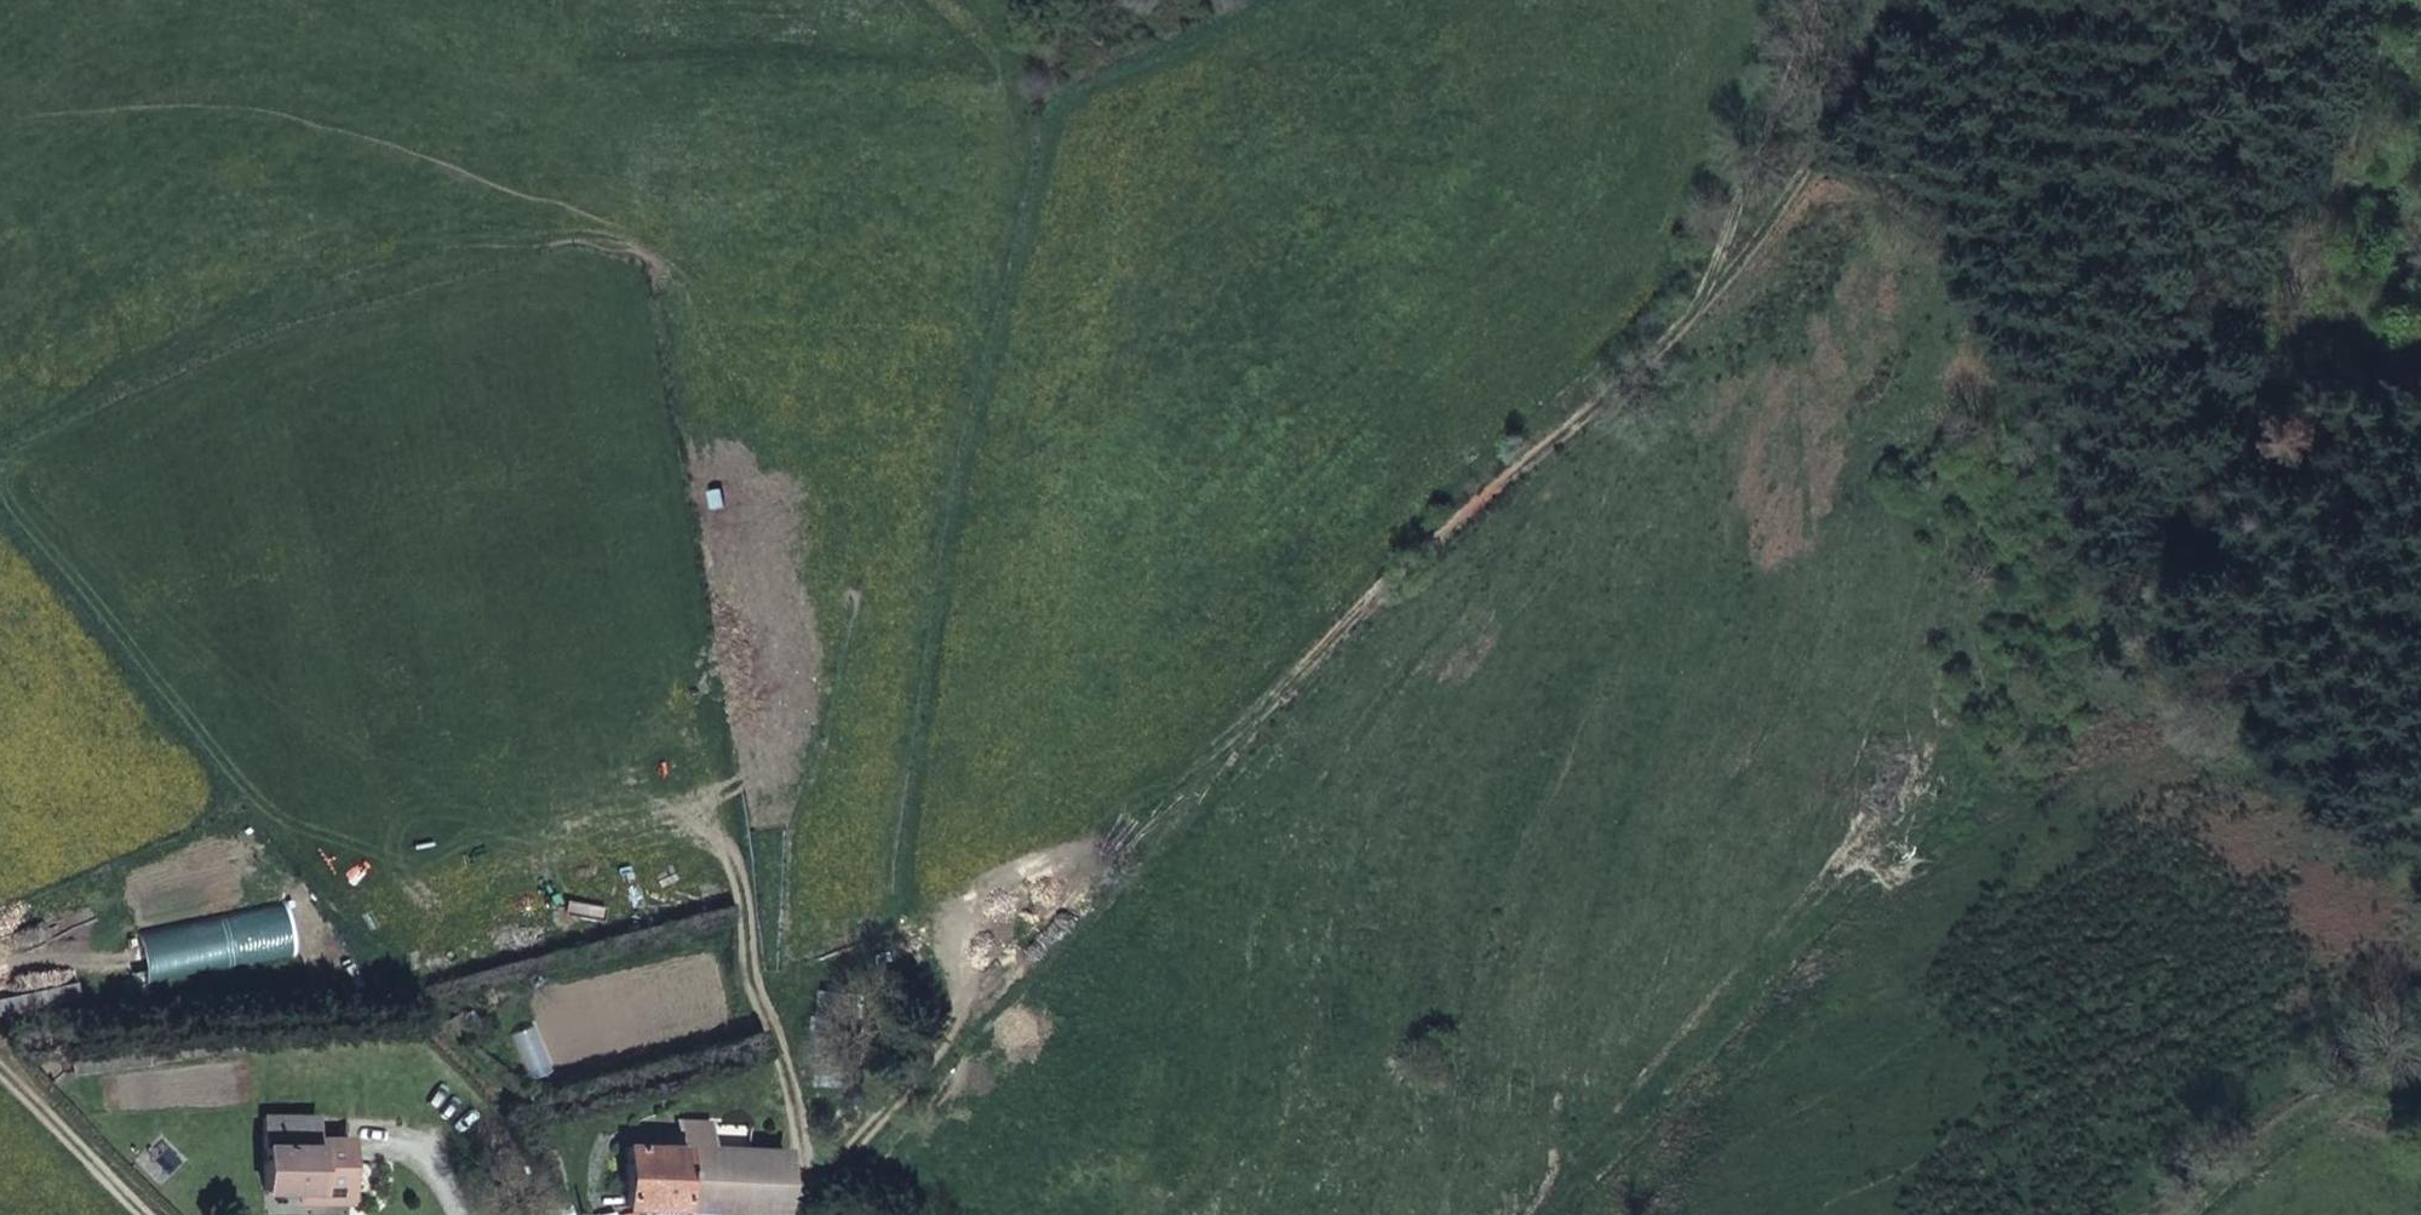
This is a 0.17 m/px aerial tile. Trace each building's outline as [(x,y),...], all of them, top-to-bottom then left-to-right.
[(309,1114),(274,1119),(252,1122),(266,1199),(352,1186),(343,1134),(313,1140),(310,1123),(309,1114)] [(777,1161),(705,1163),(704,1132),(668,1134),(669,1147),(670,1164),(676,1214),(776,1214),(777,1161)] [(670,1164),(669,1147),(652,1145),(653,1163),(670,1164)] [(670,1164),(653,1163),(618,1165),(621,1214),(676,1214),(670,1164)]
